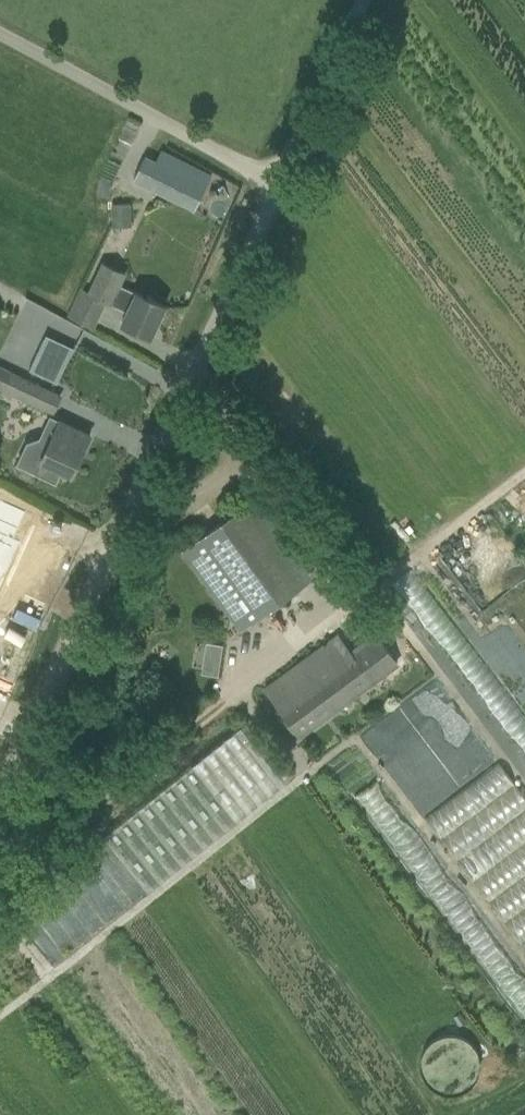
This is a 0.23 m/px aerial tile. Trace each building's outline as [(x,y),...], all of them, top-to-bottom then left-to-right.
[(155,161),(144,184),(195,209),(206,186),(155,161)] [(112,221),(132,220),(132,204),(112,205),(112,221)] [(101,262),(89,290),(106,298),(104,302),(126,312),(121,323),(150,336),(165,305),(120,284),(125,272),(101,262)] [(74,347),(45,334),(29,369),(57,383),(74,347)] [(53,411),(61,395),(8,369),(0,388),(0,394),(9,399),(12,392),(53,411)] [(90,434),(58,420),(48,441),(39,437),(26,441),(15,464),(34,473),(56,482),(62,470),(71,474),(90,434)] [(30,511),(0,495),(0,583),(19,548),(15,546),(25,529),(21,527),(30,511)] [(301,562),(285,540),(253,497),(182,550),(241,630),(295,591),(283,575),(301,562)] [(410,571),(389,588),(524,762),(524,719),(410,571)] [(397,662),(376,633),(347,654),(335,637),(326,643),(325,642),(323,643),(325,645),(265,688),(300,734),(397,662)] [(200,671),(219,673),(223,641),(205,639),(200,671)] [(221,831),(290,776),(247,721),(104,835),(148,890),(165,877),(221,831)] [(499,763),(427,818),(524,947),(524,798),(499,763)] [(356,796),(524,1017),(524,976),(376,781),(356,796)] [(480,1068),(480,1062),(480,1056),(478,1050),(475,1044),(471,1040),(467,1036),(460,1033),(455,1032),(448,1031),(442,1032),(437,1034),(432,1037),(427,1042),(424,1046),(421,1052),(420,1057),(420,1063),(421,1069),(423,1075),(426,1080),(430,1084),(435,1088),(441,1090),(447,1092),(453,1092),(463,1089),(468,1086),(473,1082),(478,1073),(480,1068)]
